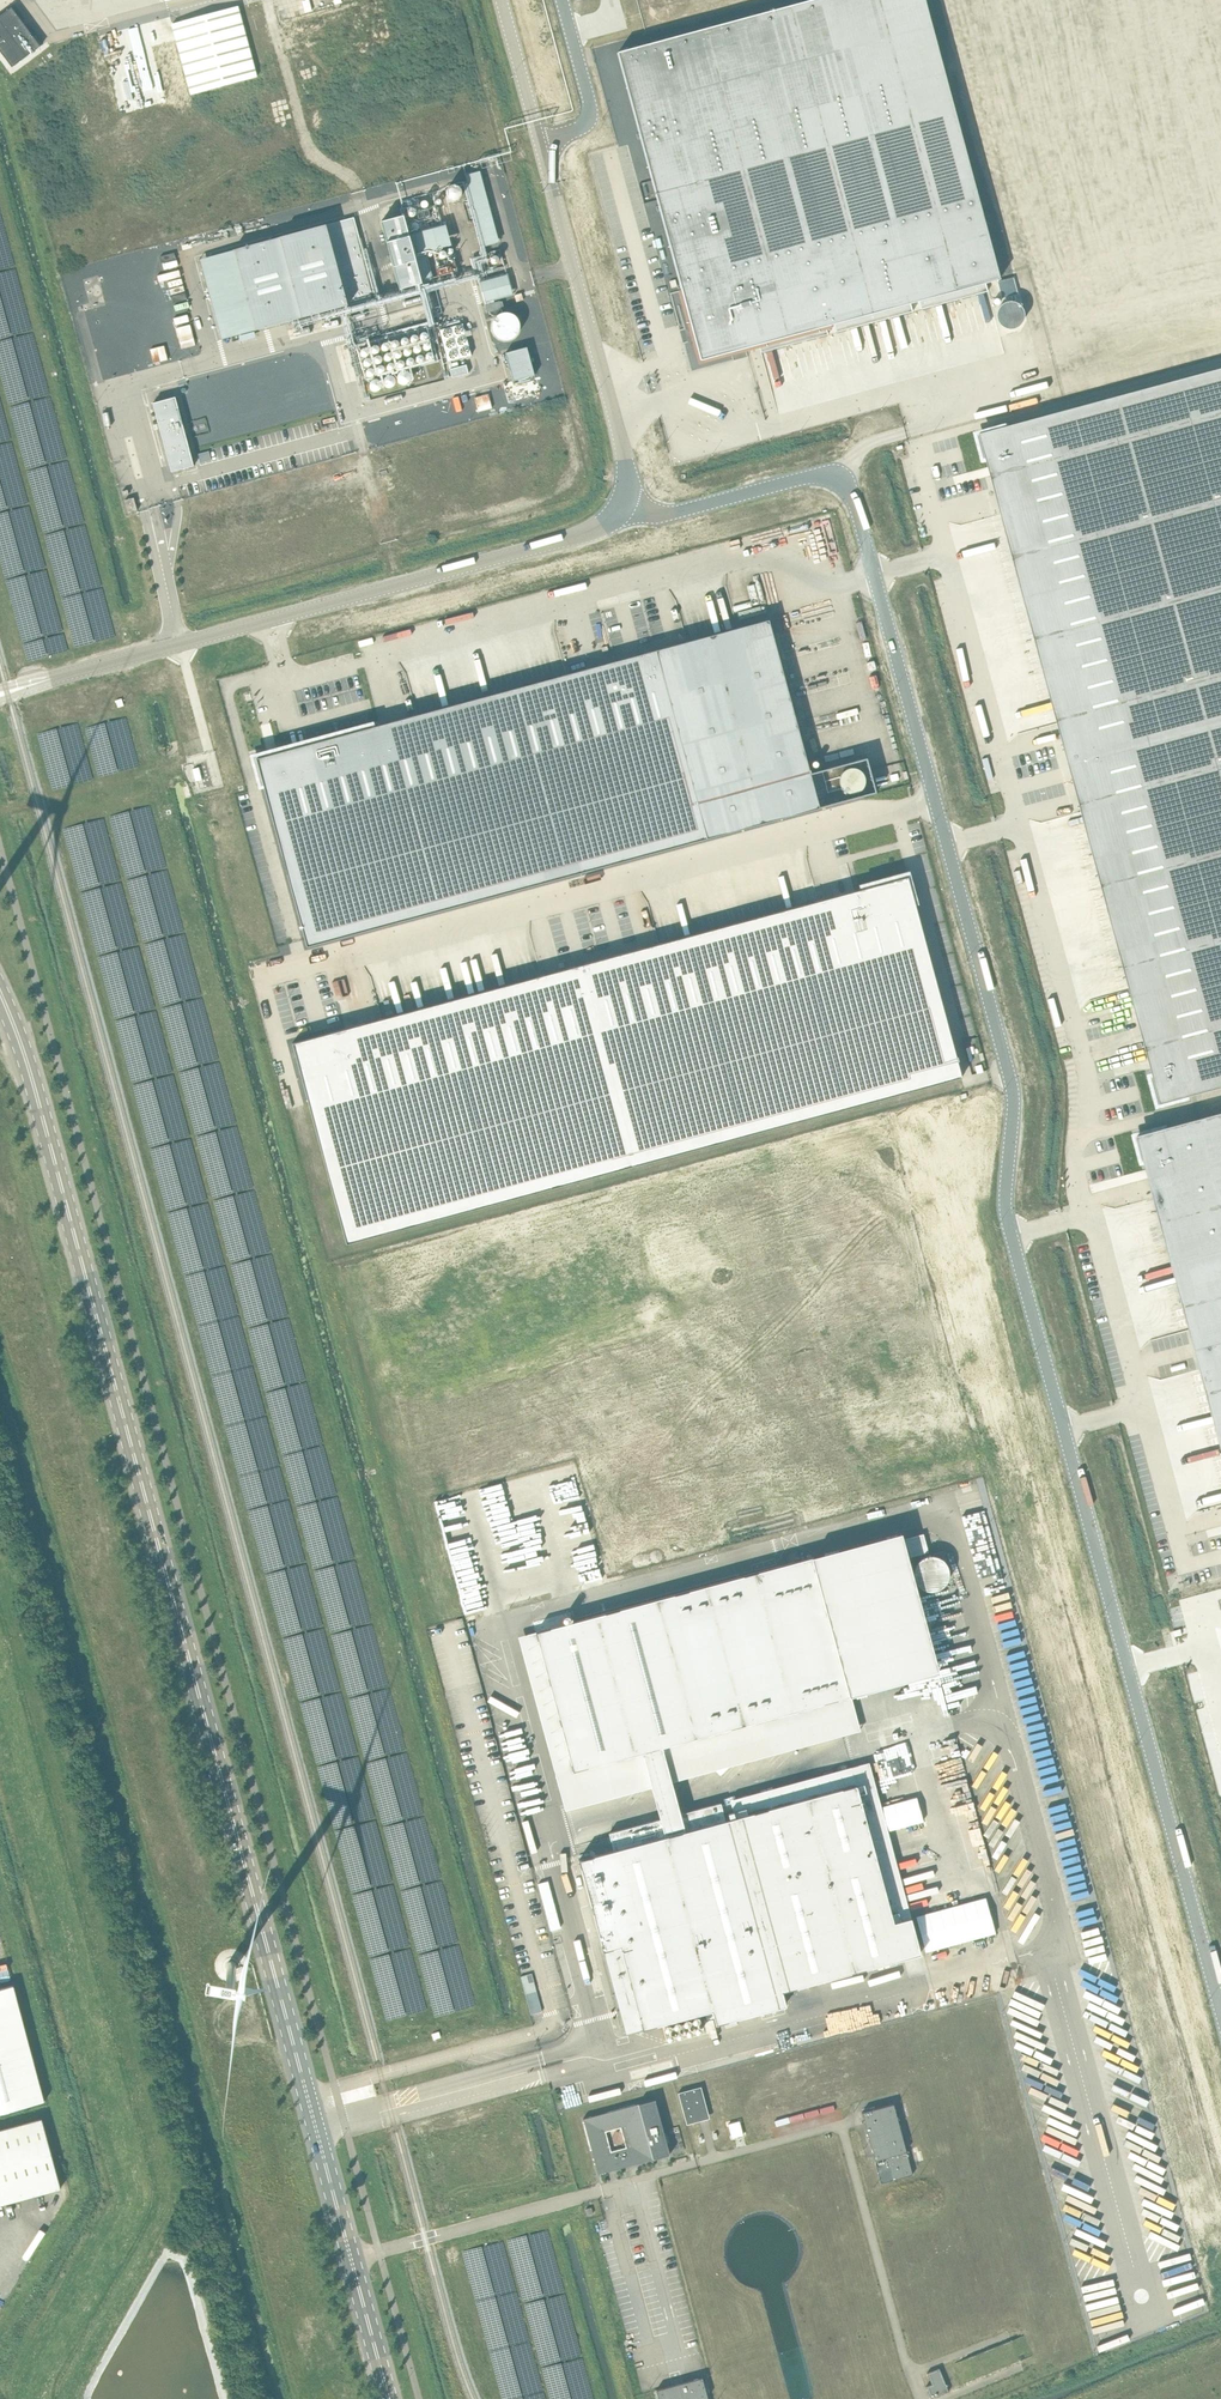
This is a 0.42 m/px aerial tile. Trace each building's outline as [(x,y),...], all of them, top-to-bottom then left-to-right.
[(299,10),(306,8),(304,0),(296,0),(299,10)] [(692,330),(689,331),(691,338),(694,337),(700,360),(759,344),(761,353),(828,335),(826,327),(834,324),(836,332),(913,312),(910,304),(919,301),(921,309),(988,291),(985,283),(999,280),(999,279),(1000,279),(999,278),(924,0),(813,0),(617,53),(692,330)] [(172,24),(191,95),(257,77),(238,7),(172,24)] [(40,46),(11,8),(0,16),(0,52),(12,68),(40,46)] [(150,31),(163,28),(160,14),(146,17),(150,31)] [(182,90),(179,76),(171,78),(174,92),(182,90)] [(496,156),(478,161),(479,165),(491,162),(495,176),(502,174),(499,164),(498,164),(496,156)] [(492,166),(474,170),(489,243),(507,239),(492,166)] [(430,179),(432,187),(451,182),(449,174),(430,179)] [(455,185),(451,185),(448,188),(446,191),(446,195),(448,199),(451,201),(455,201),(459,199),(461,195),(461,191),(459,188),(455,185)] [(404,216),(381,222),(400,290),(422,284),(404,216)] [(354,217),(234,250),(256,330),(375,298),(354,217)] [(520,273),(491,276),(492,296),(521,293),(520,273)] [(1013,278),(997,282),(1002,299),(1018,294),(1013,278)] [(502,301),(485,306),(487,312),(504,308),(502,301)] [(1001,326),(1002,327),(1004,328),(1005,328),(1006,329),(1008,329),(1011,329),(1013,329),(1014,329),(1016,328),(1017,327),(1019,326),(1020,325),(1022,323),(1023,321),(1023,320),(1024,318),(1024,315),(1024,314),(1023,312),(1023,310),(1022,308),(1021,307),(1020,306),(1018,304),(1017,303),(1016,303),(1014,302),(1011,302),(1009,302),(1007,302),(1005,303),(1004,303),(1002,304),(1001,305),(1000,306),(998,308),(998,309),(997,311),(996,314),(996,315),(996,317),(996,319),(997,320),(998,322),(999,324),(1001,326)] [(501,313),(497,316),(493,320),(492,326),(493,332),(497,336),(501,339),(506,340),(512,338),(516,335),(518,331),(519,326),(518,321),(515,316),(511,313),(506,312),(501,313)] [(466,324),(457,323),(456,331),(466,332),(466,324)] [(371,346),(384,392),(421,382),(417,368),(414,369),(413,363),(419,362),(417,354),(408,356),(404,344),(397,346),(396,343),(391,345),(390,341),(371,346)] [(527,348),(506,353),(513,381),(534,375),(527,348)] [(461,373),(478,370),(476,360),(459,364),(461,373)] [(979,434),(986,459),(988,458),(1066,750),(1220,708),(1220,369),(1006,427),(979,434)] [(507,385),(510,399),(516,398),(513,384),(507,385)] [(175,397),(153,403),(171,472),(193,466),(175,397)] [(136,495),(138,507),(146,506),(145,494),(136,495)] [(134,498),(125,500),(128,513),(137,511),(134,498)] [(280,750),(254,757),(261,785),(263,784),(307,947),(819,808),(810,773),(769,620),(389,722),(372,727),(280,752),(280,750)] [(1066,750),(1070,762),(1155,1076),(1153,1076),(1160,1104),(1187,1097),(1220,1088),(1220,708),(1066,750)] [(346,1242),(961,1077),(917,914),(914,901),(907,875),(862,887),(863,889),(293,1043),(346,1242)] [(1137,1136),(1144,1160),(1146,1160),(1197,1349),(1220,1438),(1220,1113),(1165,1128),(1137,1136)] [(799,1508),(803,1522),(822,1516),(818,1503),(799,1508)] [(923,1534),(904,1539),(909,1557),(928,1551),(923,1534)] [(812,1558),(537,1632),(574,1771),(642,1752),(666,1836),(685,1831),(662,1747),(850,1696),(812,1558)] [(614,1850),(579,1859),(603,1948),(626,2033),(662,2023),(700,2013),(712,2009),(716,2023),(785,2004),(781,1990),(920,1953),(910,1917),(893,1922),(870,1833),(856,1785),(745,1814),(735,1817),(734,1811),(728,1813),(730,1819),(725,1820),(685,1831),(666,1836),(614,1850)] [(663,1818),(609,1833),(614,1850),(725,1820),(721,1803),(684,1813),(663,1818)] [(986,1897),(916,1916),(926,1952),(995,1933),(986,1897)] [(236,1964),(236,1962),(235,1962),(234,1961),(232,1961),(231,1961),(230,1961),(229,1961),(228,1962),(227,1964),(227,1965),(227,1966),(227,1967),(228,1969),(229,1969),(230,1970),(232,1970),(233,1970),(234,1969),(235,1969),(236,1968),(237,1966),(237,1965),(236,1964)] [(44,2101),(13,1985),(0,1988),(0,2113),(44,2101)] [(701,2086),(678,2093),(685,2119),(708,2112),(701,2086)] [(656,2158),(670,2155),(655,2100),(642,2103),(641,2102),(638,2103),(595,2115),(583,2118),(598,2174),(653,2159),(656,2158)] [(881,2183),(913,2174),(893,2103),(862,2112),(881,2183)] [(61,2188),(42,2118),(0,2130),(0,2204),(61,2188)] [(993,2347),(984,2351),(984,2352),(986,2357),(995,2353),(993,2348),(993,2347)] [(999,2363),(990,2367),(992,2372),(1001,2369),(1001,2368),(999,2363)] [(931,2398),(949,2391),(939,2368),(927,2373),(931,2384),(926,2386),(931,2398)] [(702,2377),(656,2389),(659,2398),(708,2398),(702,2377)]
